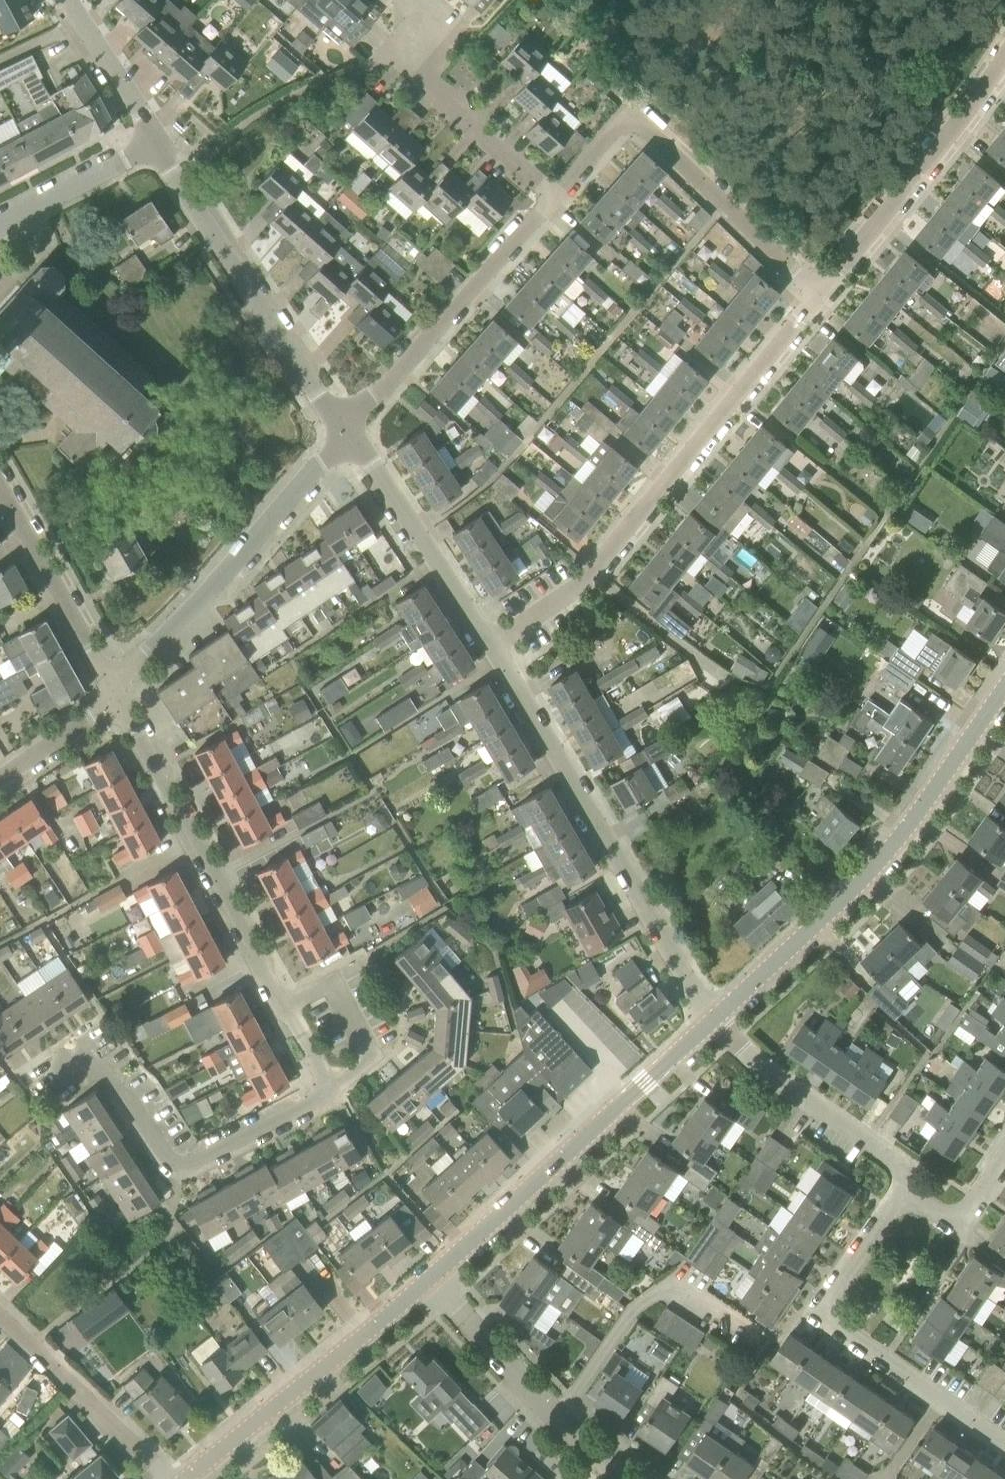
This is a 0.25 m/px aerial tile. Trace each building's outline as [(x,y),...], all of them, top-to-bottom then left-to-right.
[(33,17),(24,0),(0,0),(0,23),(4,32),(33,17)] [(165,0),(121,0),(113,8),(114,9),(119,4),(130,14),(124,21),(137,33),(166,0),(165,0)] [(171,20),(181,9),(170,0),(166,0),(137,33),(132,39),(132,40),(137,34),(149,44),(142,52),(155,64),(184,31),(171,20)] [(347,0),(302,0),(301,1),(296,7),(322,29),(323,29),(347,0)] [(353,47),(369,28),(360,20),(373,5),(367,0),(347,0),(323,29),(339,42),(343,39),(353,47)] [(190,25),(184,31),(155,64),(169,76),(176,68),(187,78),(183,84),(194,72),(216,47),(190,25)] [(303,30),(291,43),(301,53),(314,39),(303,30)] [(551,56),(525,35),(528,32),(527,31),(499,64),(503,60),(515,70),(514,72),(515,72),(517,70),(528,80),(529,80),(546,61),(551,56)] [(489,33),(481,43),(494,53),(502,44),(489,33)] [(594,54),(602,45),(593,37),(588,42),(585,46),(594,54)] [(222,40),(216,47),(194,72),(208,83),(212,78),(224,89),(248,62),(225,42),(222,40)] [(267,62),(286,79),(298,66),(278,49),(267,62)] [(0,69),(0,89),(19,80),(18,79),(34,69),(38,67),(32,54),(0,69)] [(595,68),(614,85),(622,75),(603,59),(598,54),(589,63),(595,68)] [(529,106),(540,116),(541,117),(555,101),(571,83),(546,61),(529,80),(528,80),(511,100),(511,101),(515,96),(527,107),(526,108),(526,109),(529,106)] [(606,94),(614,85),(595,68),(587,78),(606,94)] [(98,95),(84,73),(49,94),(34,69),(18,79),(19,80),(45,123),(46,124),(59,116),(76,144),(89,137),(114,124),(98,95)] [(2,120),(13,114),(0,91),(0,116),(2,120)] [(370,161),(376,153),(413,111),(397,129),(385,118),(388,116),(387,115),(386,117),(374,106),(378,102),(377,101),(375,104),(365,96),(368,92),(367,92),(339,125),(345,130),(350,133),(345,139),(370,161)] [(580,122),(555,101),(541,117),(540,116),(522,137),(523,137),(528,132),(540,142),(538,145),(540,144),(551,154),(547,158),(548,159),(557,150),(567,159),(564,161),(565,162),(588,136),(577,127),(580,122)] [(413,111),(376,153),(401,175),(423,149),(411,139),(413,137),(412,137),(410,140),(398,129),(414,111),(413,111)] [(45,123),(22,135),(37,164),(76,144),(59,116),(46,124),(45,123)] [(990,149),(1004,162),(1004,131),(990,149)] [(8,179),(37,164),(22,135),(0,147),(0,164),(8,179)] [(325,139),(315,150),(324,158),(334,147),(325,139)] [(389,189),(412,211),(413,211),(421,202),(434,187),(422,176),(425,174),(424,173),(423,175),(411,164),(428,145),(427,145),(423,149),(401,175),(389,189)] [(286,205),(302,187),(313,173),(304,165),(290,153),(291,151),(290,149),(256,189),(260,185),(272,195),(271,197),(274,195),(285,205),(286,205)] [(650,189),(665,172),(643,152),(627,169),(650,189)] [(336,175),(324,164),(315,174),(328,185),(336,175)] [(1001,184),(977,164),(962,182),(986,201),(1001,184)] [(434,187),(421,202),(445,224),(454,214),(472,194),(471,194),(460,184),(462,181),(462,180),(460,182),(449,172),(453,167),(452,167),(434,187)] [(635,206),(650,189),(627,169),(612,186),(635,206)] [(362,170),(348,185),(358,194),(372,179),(362,170)] [(489,174),(471,194),(472,194),(454,214),(480,236),(515,197),(514,196),(510,200),(498,190),(500,189),(499,188),(497,191),(486,180),(490,175),(489,174)] [(948,200),(971,220),(972,219),(980,226),(990,213),(991,213),(995,208),(986,201),(962,182),(948,200)] [(612,186),(597,204),(628,231),(625,236),(629,239),(634,245),(643,235),(633,226),(644,214),(635,206),(612,186)] [(293,248),(297,243),(296,243),(325,209),(302,187),(286,205),(285,205),(267,225),(268,226),(272,221),(284,232),(283,233),(283,234),(286,231),(297,241),(292,247),(293,248)] [(666,211),(673,201),(663,192),(655,201),(666,211)] [(372,207),(363,199),(354,209),(363,217),(372,207)] [(160,244),(174,235),(166,224),(167,223),(152,200),(121,221),(136,244),(152,233),(160,244)] [(933,218),(957,238),(971,220),(948,200),(933,218)] [(673,201),(666,211),(676,220),(680,215),(684,211),(673,201)] [(625,236),(628,231),(597,204),(581,221),(618,252),(629,239),(625,236)] [(999,204),(995,208),(991,213),(1002,222),(1004,218),(1004,209),(999,204)] [(687,222),(696,230),(697,231),(711,215),(702,206),(691,218),(687,222)] [(323,264),(331,255),(344,240),(350,232),(325,209),(296,243),(297,243),(309,254),(307,255),(308,256),(310,253),(322,263),(323,264)] [(933,218),(918,236),(942,256),(957,238),(933,218)] [(385,241),(391,231),(382,225),(376,235),(385,241)] [(720,225),(707,238),(721,251),(733,238),(720,225)] [(653,243),(643,235),(634,245),(645,253),(648,249),(653,243)] [(591,256),(568,236),(553,253),(575,273),(591,256)] [(963,249),(973,258),(981,249),(970,240),(963,249)] [(435,247),(427,256),(447,273),(455,264),(435,247)] [(398,276),(405,268),(381,248),(374,256),(398,276)] [(991,258),(981,249),(973,258),(984,267),(991,258)] [(419,265),(439,282),(447,273),(427,256),(422,251),(416,259),(420,263),(419,265)] [(930,271),(906,252),(891,270),(915,289),(930,271)] [(572,301),(573,300),(583,288),(579,285),(584,281),(575,273),(553,253),(537,270),(572,301)] [(129,288),(149,274),(134,254),(115,268),(129,288)] [(355,277),(331,255),(323,264),(322,263),(304,284),(305,284),(309,280),(321,290),(319,292),(320,292),(322,289),(334,300),(329,305),(330,306),(347,287),(346,287),(355,277)] [(368,261),(369,261),(355,277),(346,287),(347,287),(358,297),(357,299),(358,299),(360,297),(372,307),(387,290),(398,277),(374,255),(368,261)] [(654,280),(630,259),(621,269),(645,289),(654,280)] [(717,279),(724,271),(714,262),(707,271),(717,279)] [(778,292),(742,263),(731,277),(735,279),(731,284),(740,292),(763,310),(778,292)] [(42,266),(0,311),(0,360),(75,428),(58,447),(81,468),(110,436),(122,447),(129,439),(131,440),(132,440),(134,441),(135,442),(137,442),(139,442),(142,442),(146,441),(147,441),(149,439),(151,438),(152,437),(153,435),(154,432),(155,430),(156,427),(156,426),(155,424),(155,422),(154,420),(154,419),(152,417),(151,415),(158,407),(142,392),(154,379),(56,290),(62,284),(61,273),(53,265),(42,266)] [(572,301),(537,270),(522,288),(545,308),(553,316),(549,320),(560,329),(568,320),(561,313),(572,301)] [(900,307),(915,289),(891,270),(876,288),(900,307)] [(731,277),(724,271),(717,279),(728,288),(731,284),(735,279),(731,277)] [(579,285),(583,288),(590,295),(598,286),(587,276),(584,281),(579,285)] [(609,296),(598,286),(590,295),(601,304),(609,296)] [(530,325),(545,308),(522,288),(506,305),(530,325)] [(886,325),(900,307),(876,288),(862,305),(886,325)] [(412,313),(387,290),(372,307),(354,327),(354,328),(359,322),(371,333),(369,335),(369,336),(371,334),(382,345),(378,349),(379,350),(412,313)] [(740,292),(726,308),(725,309),(749,328),(763,310),(740,292)] [(930,310),(938,301),(928,292),(920,301),(930,310)] [(688,315),(695,306),(684,297),(677,306),(688,315)] [(949,309),(938,301),(930,310),(941,319),(949,309)] [(621,308),(613,302),(607,309),(615,316),(621,308)] [(862,305),(847,323),(871,343),(886,325),(862,305)] [(695,306),(688,315),(699,324),(707,315),(695,306)] [(659,327),(678,342),(686,332),(676,324),(683,316),(674,308),(659,327)] [(725,309),(711,327),(734,346),(749,328),(725,309)] [(501,358),(516,340),(493,320),(478,338),(501,358)] [(579,330),(568,320),(560,329),(571,338),(579,330)] [(696,345),(719,364),(734,346),(711,327),(696,345)] [(891,336),(902,345),(909,336),(898,327),(891,336)] [(539,332),(538,333),(531,341),(548,356),(556,347),(539,332)] [(912,354),(916,350),(920,345),(909,336),(902,345),(912,354)] [(462,355),(485,376),(501,358),(478,338),(462,355)] [(864,363),(834,339),(820,357),(844,376),(843,377),(852,384),(848,389),(859,398),(867,389),(856,379),(865,368),(864,363)] [(634,359),(645,367),(652,359),(641,350),(634,359)] [(470,393),(485,376),(462,355),(447,373),(470,393)] [(829,394),(843,377),(844,376),(820,357),(805,375),(829,394)] [(936,367),(926,358),(909,380),(903,374),(898,379),(915,393),(936,367)] [(655,376),(645,389),(654,397),(677,416),(692,398),(667,377),(659,371),(663,367),(652,359),(645,367),(655,376)] [(681,359),(667,377),(692,398),(707,380),(681,359)] [(516,379),(524,371),(513,361),(509,365),(505,370),(516,379)] [(995,378),(1004,385),(1004,374),(992,366),(989,371),(958,415),(969,422),(982,404),(979,402),(995,378)] [(524,371),(516,379),(526,389),(534,380),(524,371)] [(447,373),(431,390),(454,411),(454,410),(470,393),(447,373)] [(814,412),(829,394),(805,375),(791,393),(814,412)] [(615,401),(623,392),(613,384),(609,388),(608,389),(605,393),(615,401)] [(496,386),(487,396),(514,419),(522,410),(496,386)] [(878,398),(867,389),(859,398),(871,407),(878,398)] [(600,442),(603,440),(609,432),(615,424),(648,451),(663,434),(639,415),(629,406),(633,401),(623,392),(615,401),(626,410),(616,423),(588,400),(581,409),(584,411),(578,419),(575,422),(600,442)] [(791,393),(776,411),(800,430),(814,412),(791,393)] [(485,415),(492,406),(482,397),(475,405),(485,415)] [(654,397),(639,415),(663,434),(677,416),(654,397)] [(423,401),(416,408),(430,421),(437,413),(436,412),(423,401)] [(492,406),(485,415),(495,423),(503,415),(492,406)] [(397,449),(410,468),(435,451),(429,442),(449,418),(439,409),(436,412),(437,413),(430,421),(420,432),(421,433),(397,449)] [(827,414),(823,419),(820,424),(830,433),(838,424),(827,414)] [(848,433),(838,424),(830,433),(841,442),(848,433)] [(927,444),(937,432),(928,425),(919,437),(927,444)] [(507,426),(492,443),(491,444),(506,457),(522,439),(507,426)] [(772,464),(786,446),(763,426),(748,444),(772,464)] [(491,444),(492,443),(492,442),(481,432),(473,437),(477,443),(483,453),(491,444)] [(574,454),(581,445),(570,436),(567,441),(563,445),(574,454)] [(603,440),(600,442),(591,453),(588,458),(621,485),(635,467),(612,448),(603,440)] [(477,443),(466,451),(473,461),(484,454),(483,453),(477,443)] [(446,467),(455,462),(444,444),(436,450),(446,467)] [(757,482),(772,464),(748,444),(734,462),(757,482)] [(584,463),(573,476),(606,503),(621,485),(588,458),(591,453),(581,445),(574,454),(584,463)] [(917,461),(924,452),(914,445),(907,453),(917,461)] [(448,471),(435,451),(410,468),(423,488),(448,471)] [(473,461),(466,451),(454,459),(458,464),(461,469),(473,461)] [(471,477),(473,478),(481,486),(497,468),(488,459),(471,477)] [(743,499),(757,482),(734,462),(719,480),(743,500),(743,499)] [(517,481),(525,472),(514,463),(506,473),(517,481)] [(461,469),(458,464),(448,471),(423,488),(435,507),(461,489),(459,486),(469,481),(461,469)] [(785,466),(781,471),(778,476),(788,485),(796,476),(785,466)] [(534,480),(545,489),(552,480),(541,471),(537,476),(534,480)] [(503,473),(493,485),(511,500),(521,488),(503,473)] [(563,489),(559,494),(591,521),(606,503),(573,476),(563,489)] [(806,484),(796,476),(788,485),(799,494),(806,484)] [(556,497),(545,512),(577,539),(591,521),(559,494),(563,489),(552,480),(545,489),(556,497)] [(698,506),(731,533),(749,511),(752,507),(743,499),(743,500),(719,480),(698,506)] [(116,506),(125,522),(93,540),(115,578),(147,560),(133,534),(154,522),(138,493),(116,506)] [(749,511),(759,520),(766,512),(755,503),(752,507),(749,511)] [(354,542),(355,541),(372,530),(373,529),(356,504),(338,517),(354,542)] [(901,516),(911,523),(919,512),(909,505),(901,516)] [(983,508),(975,519),(986,527),(994,516),(983,508)] [(876,515),(868,509),(861,519),(869,525),(876,515)] [(522,510),(510,517),(515,527),(528,519),(522,510)] [(498,525),(489,511),(479,517),(453,534),(466,553),(492,537),(501,530),(504,534),(515,527),(510,517),(498,525)] [(776,521),(766,512),(759,520),(770,529),(776,521)] [(795,513),(787,522),(805,537),(813,527),(795,513)] [(713,555),(724,541),(692,514),(677,532),(710,559),(706,563),(717,572),(723,564),(713,555)] [(995,515),(994,516),(986,527),(981,535),(1003,549),(990,569),(997,574),(996,575),(1004,580),(1004,521),(995,515)] [(354,542),(338,517),(319,529),(326,539),(336,554),(337,553),(354,542)] [(686,569),(687,568),(695,576),(706,563),(710,559),(677,532),(662,550),(686,569)] [(492,537),(466,553),(479,573),(504,556),(492,537)] [(348,586),(355,580),(337,553),(336,554),(326,539),(302,555),(330,598),(348,586)] [(541,559),(551,553),(542,540),(533,547),(541,559)] [(671,587),(672,586),(686,569),(662,550),(648,567),(671,587)] [(845,567),(850,560),(840,552),(834,558),(845,567)] [(306,614),(330,598),(302,555),(278,571),(306,614)] [(492,592),(517,576),(504,556),(479,573),(492,592)] [(13,563),(1,569),(1,568),(0,568),(0,604),(1,605),(28,590),(13,563)] [(989,583),(961,563),(945,587),(962,599),(962,600),(978,611),(968,624),(991,639),(994,635),(996,636),(1002,627),(1000,626),(1004,620),(1004,613),(980,596),(989,583)] [(723,564),(717,572),(728,581),(731,577),(734,573),(723,564)] [(648,567),(633,585),(656,604),(649,612),(674,632),(685,620),(670,608),(677,599),(681,593),(672,586),(671,587),(648,567)] [(289,625),(301,617),(306,614),(278,571),(254,587),(259,596),(287,638),(294,633),(294,631),(289,625)] [(706,585),(721,597),(729,587),(714,574),(706,585)] [(391,575),(381,582),(385,589),(397,583),(391,575)] [(738,582),(731,577),(728,581),(735,587),(738,582)] [(375,595),(385,589),(381,582),(371,589),(375,595)] [(436,606),(423,587),(423,586),(397,603),(410,622),(410,623),(436,606)] [(353,594),(353,595),(359,605),(368,600),(361,589),(353,594)] [(683,590),(681,593),(677,599),(688,608),(695,600),(683,590)] [(241,608),(269,650),(287,638),(259,596),(241,608)] [(818,606),(806,597),(799,606),(812,616),(818,606)] [(706,608),(695,600),(688,608),(699,617),(706,608)] [(336,612),(332,605),(332,606),(330,607),(323,611),(328,617),(336,612)] [(411,648),(422,641),(423,642),(449,626),(436,606),(410,623),(410,622),(400,629),(397,625),(385,633),(391,641),(401,634),(411,648)] [(241,608),(223,620),(229,628),(227,630),(250,663),(269,650),(241,608)] [(326,617),(321,609),(313,614),(318,622),(326,617)] [(34,661),(60,647),(44,619),(18,633),(19,634),(1,644),(10,659),(27,649),(34,661)] [(461,645),(449,626),(423,642),(436,662),(461,645)] [(243,697),(240,692),(261,678),(250,663),(227,630),(203,646),(239,699),(243,697)] [(927,665),(959,687),(976,661),(953,646),(934,632),(916,658),(900,647),(887,639),(879,651),(891,660),(891,661),(917,679),(927,665)] [(391,641),(385,633),(373,640),(376,644),(379,649),(391,641)] [(294,649),(287,638),(280,643),(287,653),(289,652),(290,651),(294,649)] [(473,664),(473,663),(461,645),(436,662),(448,681),(473,664)] [(191,741),(222,725),(233,719),(241,714),(246,712),(238,700),(239,699),(203,646),(189,656),(195,665),(186,671),(157,691),(176,719),(191,741)] [(34,661),(39,670),(48,686),(29,696),(39,715),(58,704),(59,705),(85,691),(60,647),(34,661)] [(810,673),(817,663),(805,655),(798,665),(810,673)] [(268,668),(261,659),(253,665),(259,674),(268,668)] [(617,670),(622,679),(641,669),(640,667),(636,659),(617,670)] [(750,660),(744,671),(763,682),(769,671),(750,660)] [(917,679),(891,661),(881,674),(908,693),(917,679)] [(422,662),(410,670),(417,680),(421,678),(428,673),(422,662)] [(28,691),(22,679),(29,675),(25,667),(17,671),(0,681),(0,707),(28,691)] [(417,680),(410,670),(399,678),(405,688),(417,680)] [(600,684),(604,690),(622,679),(617,670),(598,681),(600,684)] [(551,686),(563,706),(589,691),(577,672),(551,686)] [(328,703),(348,690),(340,677),(320,690),(328,703)] [(498,704),(486,684),(459,700),(471,720),(498,704)] [(601,711),(600,710),(610,704),(604,693),(603,691),(604,690),(600,684),(589,691),(563,706),(574,726),(601,711)] [(676,696),(660,706),(668,718),(684,708),(676,696)] [(247,726),(281,709),(275,697),(246,712),(241,714),(247,726)] [(417,709),(409,697),(376,717),(384,730),(417,709)] [(313,715),(303,698),(292,704),(302,721),(313,715)] [(926,734),(935,721),(912,706),(902,699),(892,714),(871,700),(864,709),(918,746),(920,743),(923,744),(928,736),(926,734)] [(344,707),(339,700),(332,705),(336,712),(344,707)] [(471,720),(483,739),(509,724),(498,704),(471,720)] [(632,712),(638,723),(650,716),(644,705),(632,712)] [(770,708),(767,724),(782,726),(785,710),(770,708)] [(877,757),(900,772),(909,759),(911,761),(917,752),(915,751),(918,746),(864,709),(863,709),(852,724),(864,732),(868,726),(880,734),(883,730),(888,733),(883,740),(887,743),(877,757)] [(586,746),(612,731),(601,711),(574,726),(586,746)] [(626,731),(638,723),(632,712),(620,719),(626,731)] [(350,716),(339,723),(352,745),(364,738),(350,716)] [(459,721),(434,735),(437,740),(461,726),(459,721)] [(483,739),(495,759),(521,743),(509,724),(483,739)] [(464,731),(461,726),(437,740),(440,744),(464,731)] [(237,730),(195,753),(207,776),(236,761),(248,755),(241,741),(242,740),(237,730)] [(624,750),(613,732),(612,731),(586,746),(598,766),(624,750)] [(830,736),(818,755),(840,769),(852,749),(839,742),(830,736)] [(615,784),(630,809),(657,793),(643,769),(674,751),(666,738),(658,743),(624,760),(621,762),(629,775),(615,784)] [(427,746),(429,751),(440,744),(437,740),(427,746)] [(533,764),(533,763),(521,743),(495,759),(507,780),(533,764)] [(454,757),(448,746),(424,760),(430,770),(454,757)] [(780,759),(821,785),(830,771),(810,759),(809,761),(786,748),(780,759)] [(112,750),(84,765),(96,788),(124,774),(112,750)] [(277,766),(280,765),(276,756),(261,764),(265,773),(277,766)] [(482,760),(469,768),(476,777),(488,770),(482,760)] [(261,777),(256,766),(243,773),(236,761),(207,776),(219,799),(261,777)] [(283,779),(277,767),(263,775),(262,775),(268,787),(280,781),(283,779)] [(463,784),(476,777),(469,768),(458,774),(463,784)] [(137,796),(124,774),(96,788),(108,811),(137,796)] [(252,794),(266,786),(261,777),(219,799),(231,821),(259,807),(258,806),(252,794)] [(665,790),(671,801),(690,790),(685,779),(665,790)] [(46,801),(60,794),(54,783),(40,791),(46,801)] [(478,811),(504,797),(496,785),(471,799),(478,811)] [(559,808),(548,788),(511,809),(519,824),(496,837),(494,834),(481,841),(486,850),(499,843),(559,808)] [(816,828),(839,848),(860,824),(825,794),(816,804),(828,814),(816,828)] [(137,796),(108,811),(120,834),(149,819),(137,796)] [(58,839),(31,799),(9,813),(27,840),(40,832),(49,845),(58,839)] [(292,815),(299,828),(326,814),(319,800),(292,815)] [(231,821),(243,844),(285,822),(280,813),(266,821),(259,807),(231,821)] [(73,817),(78,826),(95,818),(89,808),(73,817)] [(499,843),(502,848),(526,835),(534,850),(571,828),(559,808),(499,843)] [(27,840),(9,813),(0,819),(0,847),(5,855),(27,840)] [(989,816),(972,840),(996,857),(992,862),(1003,869),(1004,867),(1004,827),(989,816)] [(99,827),(95,818),(78,826),(83,836),(99,827)] [(118,865),(161,842),(149,819),(120,834),(127,847),(113,854),(118,865)] [(323,825),(328,835),(329,837),(338,833),(332,821),(323,825)] [(323,825),(301,836),(307,846),(328,835),(323,825)] [(519,878),(522,883),(583,848),(571,828),(534,850),(542,865),(519,878)] [(522,883),(524,887),(525,887),(548,874),(552,881),(562,875),(567,884),(594,868),(583,848),(522,883)] [(300,850),(258,872),(270,895),(298,881),(291,867),(305,860),(300,850)] [(967,900),(968,899),(977,887),(990,897),(991,898),(997,890),(958,859),(941,879),(967,900)] [(14,867),(24,882),(33,876),(23,861),(14,867)] [(407,871),(403,863),(394,863),(390,870),(394,878),(403,878),(407,871)] [(6,874),(15,888),(24,882),(14,867),(5,873),(6,874)] [(188,893),(176,870),(134,893),(139,902),(152,895),(159,909),(188,893)] [(408,897),(426,886),(426,885),(429,883),(423,875),(397,888),(403,900),(408,897)] [(941,879),(925,899),(937,909),(931,916),(955,936),(966,921),(956,913),(967,900),(941,879)] [(305,895),(298,881),(270,895),(282,918),(324,896),(323,895),(319,887),(305,895)] [(752,910),(737,925),(757,946),(798,909),(779,887),(778,887),(773,882),(748,905),(752,910)] [(126,897),(120,884),(94,899),(101,911),(126,897)] [(319,887),(323,895),(329,891),(326,884),(319,887)] [(559,884),(537,896),(544,908),(544,909),(561,899),(565,897),(559,884)] [(294,941),(322,927),(321,926),(337,918),(329,906),(344,897),(349,894),(344,885),(339,888),(324,896),(282,918),(294,941)] [(408,897),(420,918),(441,905),(428,885),(426,886),(408,897)] [(60,900),(54,889),(44,895),(51,906),(60,900)] [(595,892),(581,900),(566,908),(561,899),(544,909),(551,922),(566,914),(588,954),(623,934),(615,921),(610,923),(605,915),(607,914),(595,892)] [(123,899),(129,911),(140,905),(133,893),(123,899)] [(188,893),(159,909),(172,932),(200,916),(188,893)] [(88,912),(98,907),(94,899),(83,905),(88,912)] [(172,932),(183,954),(184,955),(213,939),(200,916),(172,932)] [(525,931),(540,938),(547,924),(532,917),(525,931)] [(445,928),(455,936),(462,927),(452,919),(445,928)] [(909,970),(919,960),(925,964),(938,951),(926,939),(922,944),(902,923),(883,942),(903,963),(909,970)] [(29,933),(35,942),(46,936),(41,927),(29,933)] [(344,932),(337,935),(328,939),(322,927),(294,941),(307,964),(349,941),(344,932)] [(473,935),(462,927),(455,936),(466,944),(473,935)] [(143,947),(158,939),(153,929),(138,938),(143,947)] [(992,952),(993,950),(968,933),(960,945),(984,962),(992,952)] [(409,975),(437,952),(423,935),(395,958),(409,975)] [(158,939),(143,947),(143,948),(120,959),(125,969),(148,957),(148,956),(163,948),(158,939)] [(182,985),(225,962),(213,939),(184,955),(190,967),(177,975),(182,985)] [(907,1003),(923,987),(908,970),(909,970),(903,963),(883,942),(863,962),(880,979),(867,993),(896,1019),(909,1005),(907,1003)] [(13,954),(8,944),(0,948),(0,958),(1,960),(7,957),(13,954)] [(948,962),(974,980),(982,969),(985,965),(959,946),(948,962)] [(409,975),(423,992),(449,970),(451,969),(437,952),(409,975)] [(615,973),(627,990),(617,998),(616,1003),(626,1015),(630,1012),(646,1031),(675,1008),(657,986),(654,988),(632,960),(620,970),(615,973)] [(578,976),(594,967),(591,961),(589,962),(575,971),(578,976)] [(535,972),(543,985),(550,981),(543,967),(535,972)] [(69,1015),(90,1001),(68,968),(47,982),(69,1015)] [(470,996),(449,970),(423,992),(435,1006),(436,1007),(470,996)] [(583,986),(578,976),(574,971),(566,976),(579,989),(583,986)] [(486,976),(490,989),(501,987),(497,974),(486,976)] [(840,990),(851,1000),(862,987),(851,978),(840,990)] [(47,982),(25,996),(47,1029),(69,1015),(47,982)] [(504,999),(501,987),(490,989),(493,1003),(504,999)] [(251,1013),(239,991),(197,1013),(202,1023),(215,1016),(222,1028),(251,1013)] [(25,996),(4,1011),(26,1043),(47,1029),(25,996)] [(436,1007),(435,1027),(467,1030),(470,996),(436,1007)] [(950,1002),(942,1013),(954,1020),(961,1009),(950,1002)] [(191,1013),(185,1003),(167,1013),(172,1023),(191,1013)] [(999,1006),(993,1014),(1004,1022),(1004,1010),(999,1006)] [(423,1007),(412,1010),(407,1012),(410,1021),(426,1016),(423,1007)] [(5,1058),(26,1043),(4,1011),(0,1013),(0,1050),(5,1058)] [(980,1038),(988,1026),(968,1012),(960,1024),(977,1036),(980,1038)] [(206,1067),(222,1058),(224,1057),(225,1056),(264,1036),(251,1013),(222,1028),(230,1043),(201,1057),(206,1067)] [(841,1018),(835,1025),(834,1025),(807,1064),(828,1078),(846,1053),(833,1044),(848,1022),(844,1018),(842,1020),(841,1018)] [(817,1032),(805,1023),(787,1049),(807,1064),(834,1025),(826,1019),(817,1032)] [(881,1033),(887,1038),(891,1031),(894,1026),(884,1020),(880,1026),(881,1033)] [(465,1063),(467,1030),(435,1027),(433,1045),(433,1047),(465,1063)] [(404,1038),(410,1041),(419,1046),(424,1037),(409,1030),(404,1038)] [(898,1049),(903,1037),(892,1032),(886,1043),(898,1049)] [(225,1056),(238,1079),(247,1074),(276,1059),(264,1036),(225,1056)] [(433,1047),(431,1049),(418,1060),(439,1085),(465,1063),(433,1047)] [(849,1092),(877,1052),(868,1047),(858,1061),(846,1053),(828,1078),(849,1092)] [(541,1084),(548,1077),(524,1051),(504,1069),(505,1070),(501,1073),(492,1082),(482,1091),(482,1090),(472,1100),(490,1120),(490,1121),(497,1128),(499,1126),(506,1119),(519,1133),(529,1124),(533,1129),(561,1105),(541,1084)] [(885,1058),(877,1053),(877,1052),(849,1092),(870,1107),(895,1068),(883,1060),(885,1058)] [(959,1068),(965,1060),(957,1054),(951,1062),(959,1068)] [(959,1068),(999,1096),(1004,1087),(1004,1070),(987,1057),(978,1069),(965,1060),(959,1068)] [(206,1067),(210,1074),(211,1076),(227,1068),(222,1058),(206,1067)] [(254,1088),(248,1092),(241,1095),(246,1105),(288,1083),(276,1059),(247,1074),(254,1088)] [(442,1088),(439,1085),(418,1060),(401,1074),(425,1102),(442,1088)] [(484,1073),(492,1082),(501,1073),(493,1064),(484,1073)] [(959,1068),(954,1076),(953,1077),(967,1087),(959,1099),(984,1116),(999,1096),(959,1068)] [(492,1082),(484,1073),(475,1083),(482,1090),(482,1091),(492,1082)] [(384,1088),(408,1117),(425,1102),(401,1074),(384,1088)] [(165,1088),(172,1099),(192,1087),(185,1076),(165,1088)] [(408,1117),(384,1088),(367,1103),(391,1131),(408,1117)] [(63,1126),(70,1121),(78,1133),(110,1111),(96,1090),(64,1111),(57,1116),(63,1126)] [(906,1092),(890,1115),(903,1125),(919,1101),(906,1092)] [(742,1124),(748,1129),(763,1108),(742,1093),(728,1114),(706,1098),(690,1119),(720,1140),(735,1119),(742,1124)] [(922,1104),(927,1107),(931,1110),(937,1101),(928,1095),(922,1104)] [(937,1101),(931,1110),(970,1137),(984,1116),(959,1099),(950,1111),(937,1101)] [(181,1109),(189,1124),(206,1116),(198,1100),(181,1109)] [(440,1109),(447,1116),(457,1108),(450,1100),(440,1109)] [(938,1127),(930,1140),(956,1158),(970,1137),(931,1110),(926,1118),(925,1118),(938,1127)] [(125,1133),(110,1111),(78,1133),(91,1153),(92,1154),(121,1135),(125,1133)] [(57,1116),(49,1121),(55,1131),(58,1129),(63,1126),(57,1116)] [(690,1119),(675,1141),(697,1156),(690,1166),(712,1181),(718,1172),(704,1162),(720,1140),(690,1119)] [(417,1129),(425,1137),(435,1128),(427,1120),(417,1129)] [(483,1127),(487,1132),(471,1147),(497,1177),(505,1169),(501,1165),(509,1158),(513,1162),(524,1153),(499,1126),(497,1128),(490,1121),(483,1127)] [(440,1131),(447,1140),(457,1130),(450,1122),(440,1131)] [(361,1156),(360,1156),(370,1150),(356,1123),(346,1129),(344,1126),(334,1132),(331,1127),(322,1132),(342,1166),(361,1156)] [(425,1137),(417,1129),(408,1138),(415,1146),(425,1137)] [(322,1177),(342,1166),(322,1132),(313,1137),(316,1142),(305,1148),(322,1177)] [(102,1178),(135,1156),(121,1135),(92,1154),(91,1153),(87,1155),(102,1178)] [(417,1152),(424,1160),(441,1144),(433,1136),(417,1152)] [(756,1158),(767,1165),(775,1171),(776,1170),(783,1160),(790,1150),(771,1136),(756,1158)] [(490,1183),(497,1177),(471,1147),(454,1161),(477,1187),(486,1179),(490,1183)] [(284,1153),(303,1188),(322,1177),(305,1148),(296,1153),(293,1148),(284,1153)] [(663,1192),(678,1171),(649,1150),(634,1172),(663,1192)] [(61,1157),(69,1168),(77,1163),(70,1152),(61,1157)] [(424,1160),(417,1152),(407,1160),(415,1168),(424,1160)] [(303,1188),(284,1153),(275,1158),(278,1163),(269,1169),(268,1168),(281,1193),(281,1194),(284,1199),(303,1188)] [(135,1156),(102,1178),(116,1199),(149,1177),(135,1156)] [(753,1185),(767,1165),(756,1158),(743,1178),(753,1185)] [(852,1179),(825,1160),(818,1170),(823,1173),(808,1194),(838,1214),(853,1193),(845,1188),(852,1179)] [(469,1194),(477,1187),(454,1161),(438,1175),(465,1206),(473,1198),(469,1194)] [(85,1174),(77,1163),(69,1168),(76,1180),(85,1174)] [(252,1164),(243,1169),(263,1204),(281,1194),(281,1193),(268,1168),(269,1169),(266,1163),(255,1169),(252,1164)] [(712,1181),(690,1166),(684,1175),(683,1175),(689,1179),(705,1191),(712,1181)] [(243,1214),(263,1204),(243,1169),(235,1174),(238,1179),(227,1185),(243,1214)] [(372,1180),(366,1169),(351,1177),(357,1188),(372,1180)] [(634,1172),(618,1193),(640,1208),(633,1218),(655,1233),(661,1224),(647,1213),(663,1192),(634,1172)] [(423,1212),(439,1229),(450,1220),(446,1215),(454,1208),(458,1212),(465,1206),(438,1175),(422,1190),(434,1203),(423,1212)] [(129,1219),(162,1198),(149,1177),(116,1199),(129,1219)] [(205,1190),(225,1225),(243,1214),(227,1185),(218,1190),(215,1185),(205,1190)] [(718,1204),(726,1194),(714,1186),(707,1196),(718,1204)] [(333,1197),(340,1206),(351,1198),(344,1189),(333,1197)] [(200,1200),(189,1206),(205,1235),(225,1225),(205,1190),(197,1195),(200,1200)] [(77,1198),(73,1193),(63,1200),(66,1205),(77,1198)] [(96,1211),(106,1205),(98,1194),(88,1200),(96,1211)] [(808,1194),(795,1213),(825,1234),(838,1214),(808,1194)] [(353,1203),(360,1212),(371,1204),(364,1195),(353,1203)] [(340,1206),(333,1197),(323,1205),(330,1214),(340,1206)] [(633,1218),(626,1227),(593,1202),(577,1223),(606,1244),(606,1245),(619,1254),(634,1233),(647,1243),(655,1233),(633,1218)] [(360,1212),(353,1203),(343,1211),(350,1220),(360,1212)] [(372,1228),(397,1260),(406,1254),(402,1249),(412,1242),(415,1246),(432,1233),(405,1203),(391,1216),(390,1214),(372,1228)] [(12,1211),(4,1204),(0,1208),(0,1224),(12,1211)] [(113,1216),(106,1205),(96,1211),(103,1222),(113,1216)] [(195,1217),(190,1209),(182,1213),(187,1221),(195,1217)] [(18,1219),(19,1218),(12,1211),(0,1224),(0,1261),(29,1230),(18,1219)] [(270,1217),(277,1229),(283,1225),(276,1213),(270,1217)] [(825,1234),(795,1213),(781,1233),(811,1254),(825,1234)] [(271,1232),(277,1229),(270,1217),(264,1220),(271,1232)] [(282,1227),(301,1258),(317,1246),(316,1244),(309,1236),(304,1229),(295,1218),(282,1227)] [(686,1259),(695,1266),(724,1225),(715,1218),(688,1257),(686,1259)] [(1004,1250),(1004,1219),(998,1228),(999,1229),(992,1241),(1004,1250)] [(315,1220),(304,1229),(309,1236),(321,1227),(315,1220)] [(575,1269),(603,1289),(620,1300),(627,1291),(605,1275),(591,1266),(606,1245),(606,1244),(577,1223),(562,1245),(571,1252),(564,1262),(575,1269)] [(721,1252),(736,1232),(728,1228),(724,1225),(695,1266),(705,1272),(720,1252),(721,1252)] [(797,1274),(811,1254),(781,1233),(770,1225),(756,1246),(764,1251),(797,1274)] [(301,1327),(323,1310),(290,1267),(301,1258),(282,1227),(261,1244),(283,1272),(267,1284),(273,1292),(301,1327)] [(309,1236),(316,1244),(327,1235),(321,1227),(309,1236)] [(390,1266),(397,1260),(372,1228),(355,1241),(377,1269),(386,1262),(390,1266)] [(235,1243),(241,1252),(259,1238),(252,1229),(235,1243)] [(29,1230),(0,1261),(0,1266),(16,1281),(31,1266),(49,1246),(41,1239),(40,1240),(29,1230)] [(664,1240),(655,1233),(648,1243),(657,1249),(660,1246),(664,1248),(668,1243),(664,1240)] [(345,1263),(336,1270),(354,1294),(372,1280),(368,1276),(377,1269),(355,1241),(338,1254),(345,1263)] [(241,1252),(235,1243),(225,1251),(232,1260),(241,1252)] [(686,1259),(688,1257),(677,1249),(671,1256),(671,1262),(677,1266),(686,1259)] [(802,1288),(797,1285),(802,1277),(797,1274),(764,1251),(750,1272),(788,1298),(787,1298),(792,1302),(802,1288)] [(705,1272),(715,1279),(729,1258),(721,1252),(720,1252),(705,1272)] [(567,1280),(535,1256),(518,1279),(551,1302),(558,1307),(574,1285),(567,1280)] [(987,1296),(995,1285),(1004,1287),(1004,1271),(993,1263),(991,1267),(976,1256),(968,1268),(967,1267),(959,1278),(960,1279),(961,1278),(986,1296),(987,1296)] [(595,1300),(603,1289),(575,1269),(567,1280),(574,1285),(595,1300)] [(213,1281),(228,1300),(229,1301),(241,1292),(226,1272),(213,1281)] [(736,1292),(744,1297),(744,1298),(773,1318),(787,1298),(788,1298),(750,1272),(736,1292)] [(960,1279),(947,1299),(972,1317),(983,1324),(998,1303),(987,1296),(986,1296),(961,1278),(960,1279)] [(547,1351),(556,1339),(535,1324),(551,1302),(518,1279),(502,1301),(527,1319),(519,1331),(547,1351)] [(218,1308),(228,1300),(213,1281),(204,1289),(218,1308)] [(279,1344),(301,1327),(273,1292),(252,1309),(279,1344)] [(927,1316),(958,1337),(972,1317),(947,1299),(943,1296),(936,1306),(934,1305),(927,1316)] [(82,1342),(110,1321),(95,1302),(68,1322),(82,1342)] [(653,1329),(663,1335),(677,1313),(667,1307),(653,1329)] [(677,1313),(663,1335),(672,1341),(686,1320),(677,1313)] [(926,1366),(933,1357),(936,1353),(944,1358),(958,1337),(927,1316),(920,1326),(921,1327),(914,1337),(919,1341),(910,1354),(926,1366)] [(686,1320),(672,1341),(681,1348),(696,1326),(686,1320)] [(691,1354),(706,1333),(696,1326),(681,1348),(691,1354)] [(223,1349),(223,1348),(212,1335),(191,1351),(201,1364),(200,1365),(220,1390),(242,1373),(240,1371),(267,1350),(250,1329),(223,1349)] [(590,1357),(602,1340),(592,1333),(586,1341),(588,1346),(583,1353),(590,1357)] [(812,1348),(791,1333),(772,1360),(793,1375),(812,1348)] [(703,1343),(713,1350),(718,1342),(708,1336),(703,1343)] [(19,1355),(7,1344),(0,1351),(0,1376),(19,1355)] [(832,1362),(812,1348),(793,1375),(814,1389),(832,1362)] [(615,1350),(601,1370),(613,1378),(598,1400),(622,1417),(651,1375),(615,1350)] [(430,1419),(462,1389),(448,1373),(435,1359),(431,1363),(421,1352),(412,1360),(409,1359),(404,1364),(405,1368),(403,1370),(424,1392),(413,1401),(430,1419)] [(31,1366),(19,1355),(0,1376),(0,1400),(31,1366)] [(986,1388),(1001,1367),(991,1360),(976,1381),(986,1388)] [(828,1413),(834,1404),(853,1376),(832,1362),(814,1389),(807,1399),(828,1413)] [(1001,1367),(986,1388),(996,1395),(1004,1381),(1004,1364),(1002,1368),(1001,1367)] [(142,1368),(124,1385),(135,1398),(134,1398),(168,1436),(194,1412),(160,1375),(154,1381),(142,1368)] [(375,1373),(356,1391),(370,1406),(389,1388),(375,1373)] [(641,1430),(667,1448),(690,1416),(668,1401),(679,1385),(664,1375),(647,1400),(656,1407),(641,1430)] [(874,1391),(853,1376),(834,1404),(854,1418),(855,1418),(874,1391)] [(1004,1401),(1004,1381),(996,1395),(1004,1401)] [(871,1439),(894,1405),(874,1391),(855,1418),(854,1418),(849,1426),(852,1427),(854,1433),(856,1435),(859,1436),(864,1438),(870,1438),(871,1439)] [(754,1409),(761,1399),(750,1392),(744,1401),(754,1409)] [(192,1395),(185,1402),(194,1412),(202,1404),(192,1395)] [(724,1444),(709,1433),(715,1424),(729,1405),(718,1397),(705,1417),(680,1455),(688,1461),(688,1462),(711,1478),(735,1442),(742,1447),(746,1440),(733,1431),(724,1444)] [(311,1425),(348,1466),(372,1443),(356,1427),(362,1422),(340,1399),(311,1425)] [(460,1438),(467,1431),(470,1428),(484,1415),(473,1403),(458,1417),(456,1419),(456,1420),(449,1427),(460,1438)] [(895,1455),(909,1435),(906,1433),(915,1419),(894,1405),(871,1439),(891,1453),(895,1455)] [(119,1476),(100,1454),(99,1455),(90,1444),(91,1443),(68,1415),(52,1429),(75,1457),(78,1454),(86,1465),(70,1478),(116,1478),(119,1476)] [(774,1424),(783,1431),(790,1423),(780,1416),(774,1424)] [(16,1442),(13,1439),(22,1430),(9,1418),(1,1428),(0,1427),(0,1458),(16,1442)] [(800,1431),(790,1423),(783,1431),(794,1440),(800,1431)] [(955,1442),(935,1428),(916,1455),(937,1470),(955,1442)] [(771,1462),(785,1442),(773,1435),(760,1455),(771,1462)] [(754,1464),(737,1453),(742,1447),(735,1442),(711,1478),(712,1478),(744,1478),(745,1478),(754,1464)] [(955,1442),(937,1470),(931,1478),(961,1478),(976,1457),(955,1442)] [(483,1476),(486,1478),(545,1478),(504,1443),(487,1463),(491,1467),(488,1469),(483,1476)] [(826,1459),(806,1444),(800,1452),(820,1466),(826,1459)] [(0,1468),(0,1470),(9,1478),(12,1478),(32,1459),(20,1447),(0,1468)] [(997,1471),(976,1457),(961,1478),(991,1478),(997,1471)] [(841,1468),(857,1478),(866,1478),(870,1474),(848,1459),(841,1468)] [(301,1461),(287,1472),(286,1470),(275,1478),(316,1478),(301,1461)] [(337,1478),(361,1478),(351,1468),(336,1478),(337,1478)] [(841,1468),(835,1478),(836,1478),(857,1478),(841,1468)]
